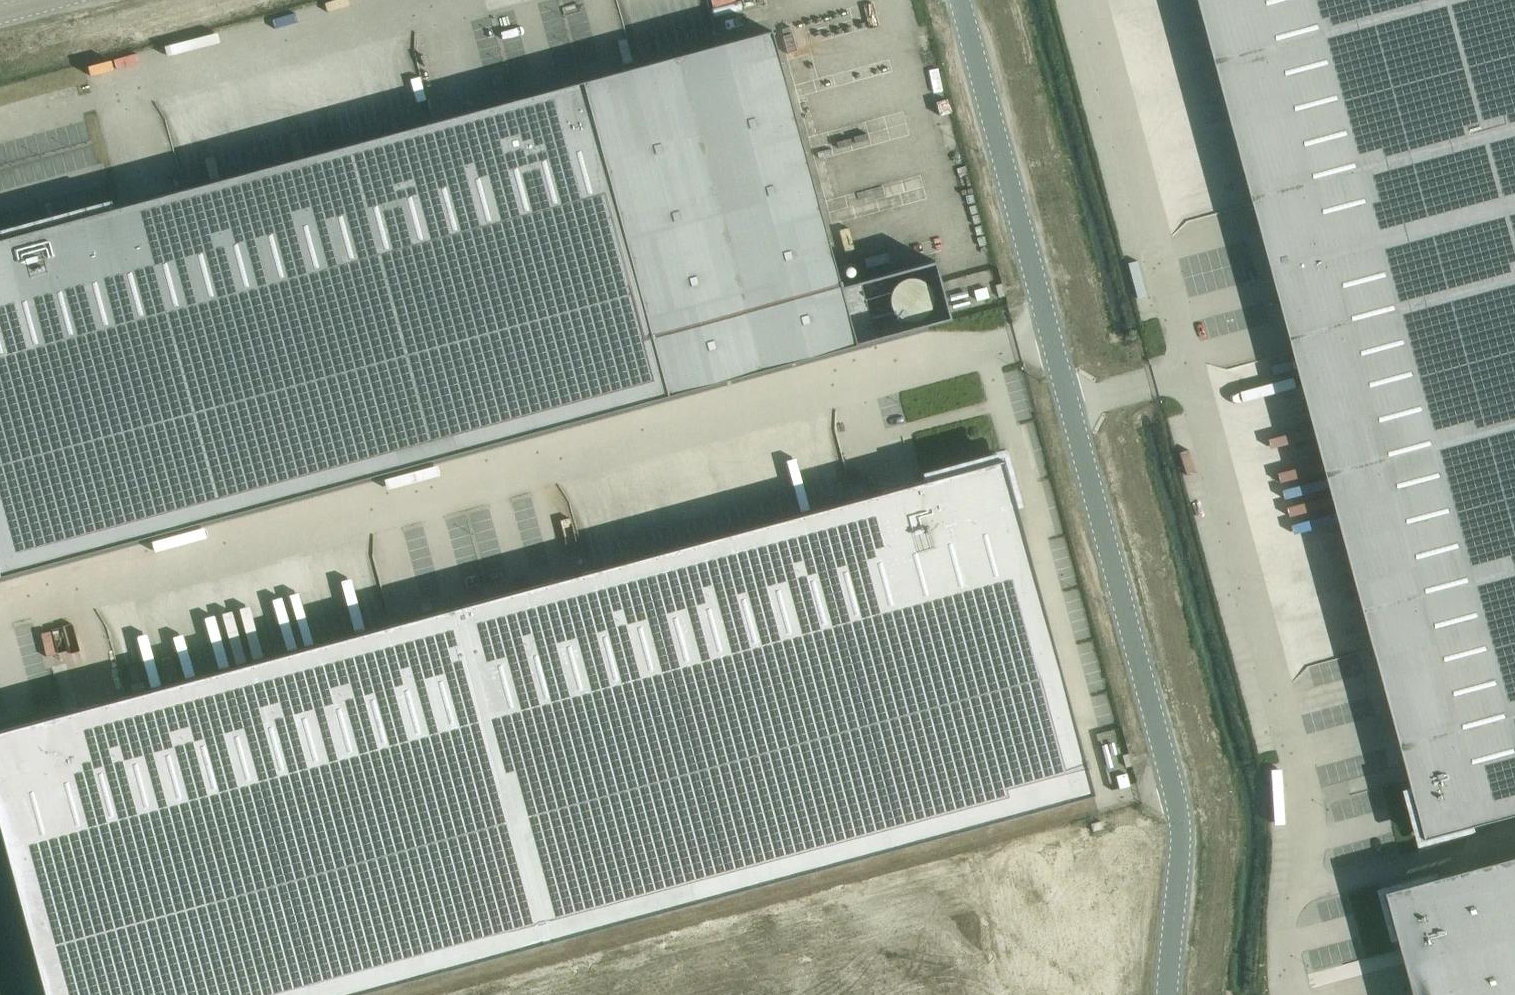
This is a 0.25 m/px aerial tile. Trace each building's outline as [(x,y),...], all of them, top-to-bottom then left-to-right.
[(1269,247),(1514,180),(1514,0),(1202,0),(1269,247)] [(856,344),(840,285),(771,30),(137,201),(108,209),(0,238),(0,576),(856,344)] [(1269,247),(1274,267),(1416,791),(1413,792),(1426,838),(1471,826),(1471,827),(1514,815),(1514,180),(1269,247)] [(1093,793),(1020,522),(1014,500),(1002,456),(928,476),(929,480),(0,731),(0,827),(45,994),(342,994),(1093,793)] [(1387,891),(1398,933),(1401,932),(1418,994),(1514,994),(1514,856),(1433,878),(1433,879),(1387,891)]
